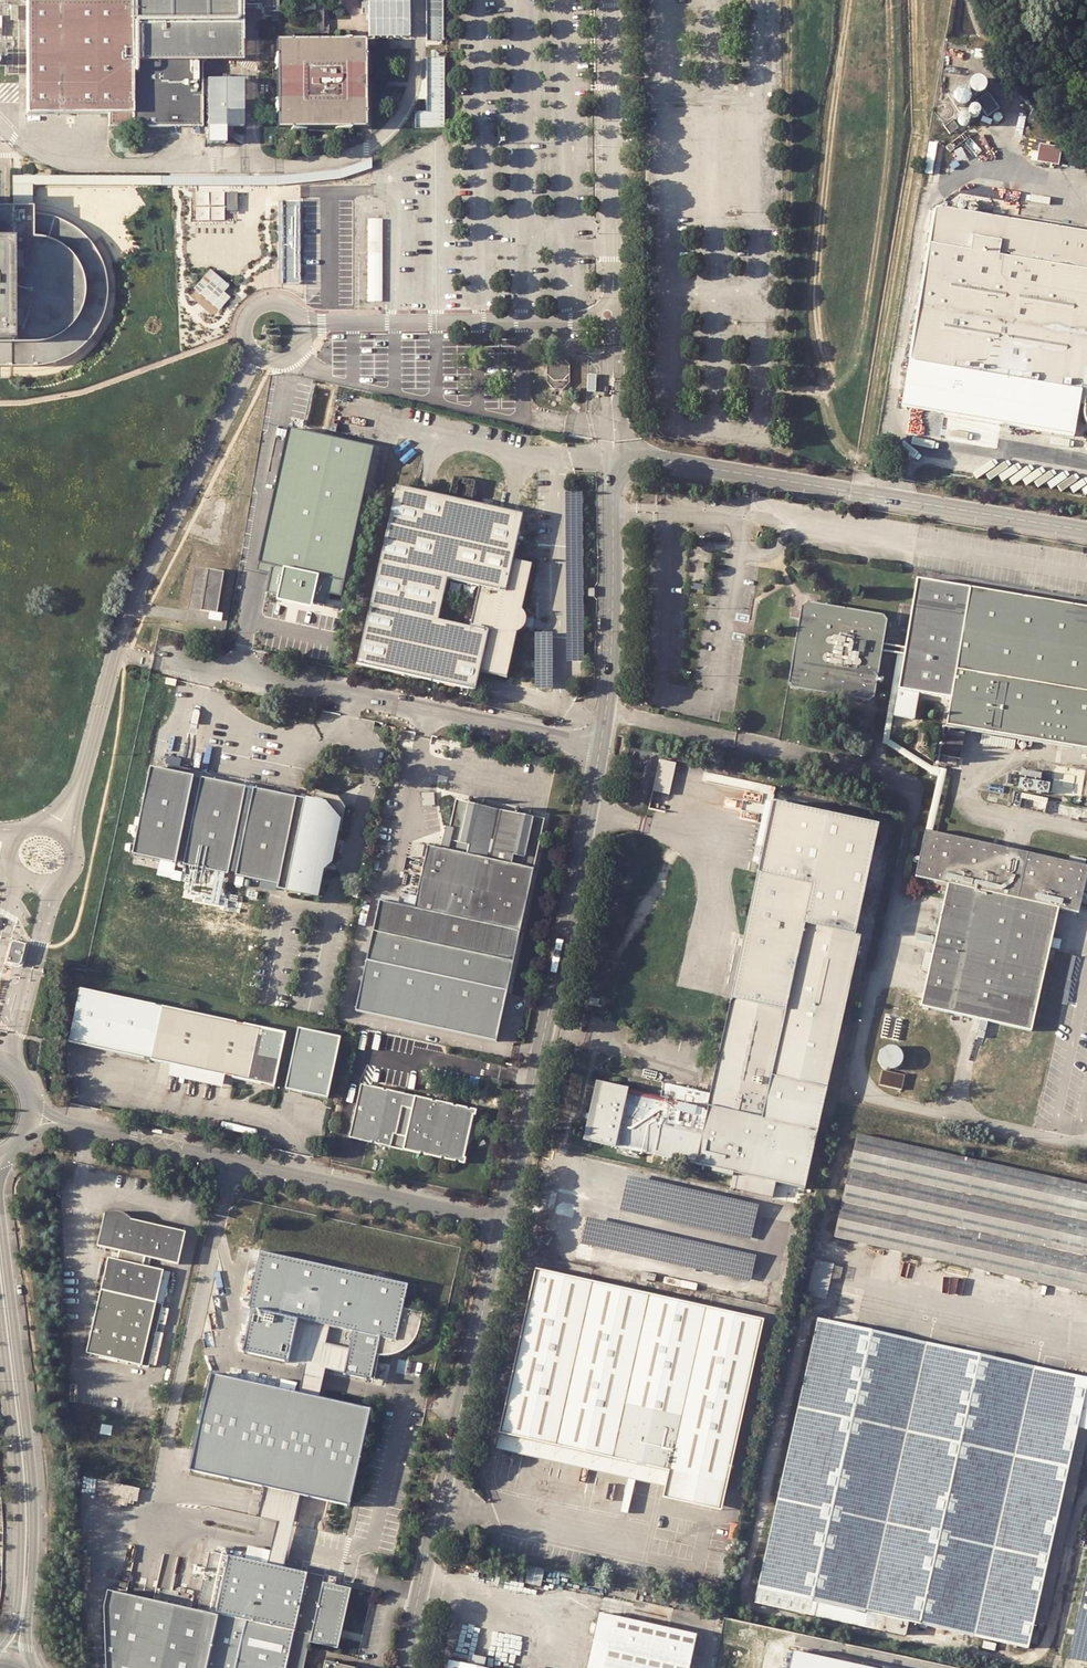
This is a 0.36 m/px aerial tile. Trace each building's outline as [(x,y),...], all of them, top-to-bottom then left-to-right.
[(130,5),(26,6),(24,119),(109,119),(110,131),(205,132),(204,66),(245,65),(245,8),(280,7),(280,0),(130,0),(130,5)] [(370,40),(410,40),(410,0),(370,0),(370,40)] [(428,20),(437,20),(437,48),(446,48),(447,0),(428,0),(428,20)] [(312,3),(294,4),(295,14),(312,14),(312,3)] [(362,138),(365,138),(364,48),(275,48),(277,137),(362,138)] [(428,57),(428,111),(417,111),(417,127),(446,127),(446,57),(428,57)] [(242,79),(207,80),(207,88),(207,132),(207,145),(226,143),(227,127),(244,128),(242,79)] [(981,87),(978,87),(975,87),(973,89),(971,91),(969,94),(969,96),(970,99),(972,102),(974,103),(977,104),(980,104),(983,103),(985,101),(986,99),(987,96),(986,93),(985,91),(983,89),(981,87)] [(991,98),(979,107),(990,123),(1002,114),(991,98)] [(970,104),(968,102),(965,101),(963,101),(960,102),(958,104),(956,106),(955,108),(955,111),(956,114),(958,116),(960,117),(963,118),(966,118),(968,116),(970,114),(972,112),(972,109),(972,106),(970,104)] [(970,120),(969,122),(970,124),(971,126),(972,127),(974,128),(975,128),(977,128),(979,127),(980,125),(981,124),(981,122),(980,120),(979,119),(978,117),(976,117),(974,117),(972,118),(971,119),(970,120)] [(949,119),(941,125),(946,134),(955,128),(949,119)] [(970,126),(969,125),(967,123),(965,123),(963,123),(961,123),(960,125),(959,126),(958,128),(958,130),(959,132),(960,133),(962,134),(964,134),(966,134),(968,133),(969,132),(970,130),(970,128),(970,126)] [(1049,145),(1039,143),(1037,160),(1059,165),(1061,149),(1049,145)] [(6,173),(7,204),(26,204),(26,182),(163,183),(163,175),(6,173)] [(1082,385),(1086,352),(1086,230),(979,215),(980,204),(961,201),(959,210),(932,206),(907,359),(1082,385)] [(24,363),(27,363),(40,361),(58,355),(77,341),(94,317),(98,302),(100,288),(95,262),(82,239),(60,221),(42,214),(26,212),(26,204),(7,204),(0,204),(0,363),(24,363)] [(382,221),(368,220),(367,300),(382,301),(382,221)] [(215,316),(236,292),(210,270),(189,294),(215,316)] [(555,358),(549,363),(550,383),(556,389),(564,389),(571,382),(572,364),(566,359),(555,358)] [(1084,409),(1086,388),(1086,386),(1082,385),(907,359),(898,408),(1070,437),(1076,405),(1081,406),(1084,409)] [(370,451),(290,429),(258,566),(281,571),(273,605),(308,613),(310,606),(322,609),(324,596),(338,599),(370,451)] [(885,469),(884,476),(894,478),(895,471),(885,469)] [(471,621),(439,613),(448,573),(479,580),(507,586),(515,554),(523,509),(514,507),(420,485),(399,480),(398,486),(359,663),(474,688),(479,670),(489,625),(471,621)] [(489,625),(479,670),(508,678),(517,629),(519,629),(521,628),(523,627),(525,624),(527,621),(528,617),(528,615),(526,611),(524,609),(525,605),(533,559),(515,554),(507,586),(479,580),(471,621),(489,625)] [(224,570),(207,567),(201,609),(218,611),(224,570)] [(913,580),(901,648),(900,655),(895,690),(890,716),(910,720),(914,693),(946,699),(942,726),(979,732),(988,734),(1012,738),(1086,750),(1086,609),(913,580)] [(789,678),(794,683),(869,700),(874,695),(884,651),(883,642),(888,616),(885,611),(810,597),(802,602),(789,678)] [(901,648),(883,642),(884,651),(894,654),(879,744),(883,745),(887,748),(926,773),(928,767),(885,740),(890,716),(895,690),(900,655),(901,648)] [(177,679),(166,677),(165,684),(176,686),(177,679)] [(988,734),(979,732),(977,744),(986,746),(988,734)] [(1012,738),(988,734),(986,746),(1010,750),(1012,738)] [(942,735),(938,756),(937,763),(952,765),(953,758),(956,759),(960,738),(942,735)] [(676,763),(659,760),(654,779),(652,791),(669,795),(676,763)] [(313,796),(148,767),(128,854),(278,888),(278,890),(318,899),(324,862),(333,856),(345,804),(338,793),(314,788),(313,796)] [(936,769),(928,767),(926,773),(927,775),(934,776),(936,769)] [(943,770),(936,769),(934,776),(922,830),(929,832),(943,770)] [(1046,784),(1016,779),(1014,789),(1044,794),(1046,784)] [(879,814),(774,792),(758,865),(812,876),(804,917),(855,928),(879,814)] [(458,840),(471,843),(504,850),(520,853),(529,814),(467,799),(458,840)] [(929,832),(922,830),(920,838),(1075,872),(1076,865),(1065,862),(929,832)] [(920,838),(912,877),(944,884),(920,991),(916,1007),(951,1015),(1027,1032),(1055,909),(1074,913),(1080,890),(1086,892),(1086,861),(1086,867),(1081,866),(1082,860),(1066,857),(1065,862),(1076,865),(1075,872),(920,838)] [(504,850),(471,843),(468,853),(503,860),(504,850)] [(506,992),(519,928),(533,866),(503,860),(468,853),(429,844),(415,905),(380,897),(357,1005),(366,1007),(497,1036),(506,992)] [(812,876),(758,865),(732,994),(783,1007),(804,917),(812,876)] [(723,1045),(827,1068),(860,929),(855,928),(804,917),(783,1007),(732,994),(723,1045)] [(8,943),(3,962),(14,965),(16,965),(17,964),(19,962),(23,944),(14,941),(12,941),(10,941),(8,943)] [(150,1061),(163,1007),(80,989),(67,1042),(150,1061)] [(171,1066),(207,1074),(219,1019),(163,1007),(150,1061),(171,1066)] [(225,1077),(274,1086),(286,1033),(219,1019),(207,1074),(225,1077)] [(881,1021),(878,1036),(884,1037),(887,1023),(881,1021)] [(898,1025),(892,1024),(889,1038),(895,1040),(898,1025)] [(341,1034),(298,1025),(286,1089),(328,1097),(341,1034)] [(664,1096),(647,1092),(630,1088),(617,1147),(734,1172),(731,1187),(777,1197),(780,1182),(801,1187),(827,1068),(723,1045),(714,1085),(710,1105),(697,1102),(699,1091),(667,1084),(664,1096)] [(883,1050),(881,1056),(882,1060),(884,1065),(886,1066),(890,1068),(894,1068),(899,1067),(903,1063),(905,1056),(904,1053),(902,1049),(898,1045),(893,1045),(886,1046),(885,1047),(883,1050)] [(171,1066),(169,1077),(223,1088),(225,1077),(207,1074),(171,1066)] [(904,1075),(881,1070),(878,1085),(901,1091),(904,1075)] [(617,1147),(630,1088),(598,1081),(584,1140),(617,1147)] [(701,1082),(699,1091),(697,1102),(710,1105),(714,1085),(701,1082)] [(477,1112),(361,1084),(350,1136),(369,1140),(464,1162),(477,1112)] [(1086,1291),(1086,1186),(861,1135),(837,1238),(1086,1291)] [(759,1209),(626,1177),(618,1210),(751,1241),(759,1209)] [(95,1244),(118,1250),(148,1256),(177,1263),(184,1231),(126,1218),(124,1217),(120,1212),(116,1210),(111,1209),(109,1209),(102,1212),(95,1244)] [(756,1257),(588,1219),(582,1244),(750,1281),(756,1257)] [(405,1282),(264,1249),(262,1255),(257,1278),(250,1308),(241,1350),(290,1361),(299,1319),(324,1325),(321,1343),(350,1350),(345,1374),(373,1380),(378,1354),(382,1354),(388,1353),(392,1352),(397,1349),(401,1347),(403,1346),(406,1344),(410,1340),(414,1336),(418,1331),(421,1325),(424,1319),(426,1312),(407,1308),(409,1300),(402,1299),(405,1282)] [(148,1256),(118,1250),(115,1258),(145,1265),(148,1256)] [(145,1265),(115,1258),(104,1256),(81,1351),(144,1366),(166,1270),(145,1265)] [(764,1319),(536,1270),(534,1284),(760,1336),(764,1319)] [(409,1300),(412,1283),(405,1282),(402,1299),(409,1300)] [(760,1336),(534,1284),(501,1433),(670,1470),(728,1483),(760,1336)] [(817,1316),(751,1599),(923,1639),(928,1627),(944,1631),(995,1642),(1021,1648),(1027,1621),(1039,1624),(1086,1430),(1086,1374),(1065,1369),(1043,1364),(817,1316)] [(290,1361),(345,1374),(350,1350),(321,1343),(324,1325),(299,1319),(290,1361)] [(212,1372),(190,1470),(264,1487),(299,1494),(350,1503),(370,1407),(212,1372)] [(670,1470),(501,1433),(497,1449),(666,1486),(670,1470)] [(722,1510),(728,1483),(670,1470),(666,1486),(664,1497),(722,1510)] [(299,1494),(264,1487),(257,1515),(276,1518),(269,1559),(285,1562),(289,1539),(293,1522),(299,1494)] [(247,1543),(246,1554),(263,1558),(266,1548),(247,1543)] [(322,1582),(324,1574),(308,1570),(285,1562),(269,1559),(263,1558),(246,1554),(209,1549),(194,1612),(218,1617),(206,1667),(303,1667),(322,1582)] [(1081,1660),(1086,1661),(1086,1551),(1063,1656),(1081,1660)] [(309,1564),(308,1570),(324,1574),(325,1568),(309,1564)] [(542,1585),(545,1568),(530,1564),(529,1569),(526,1581),(542,1585)] [(107,1592),(100,1615),(102,1667),(206,1667),(218,1617),(194,1612),(107,1592)] [(601,1609),(588,1667),(689,1667),(698,1631),(601,1609)] [(995,1642),(944,1631),(942,1641),(993,1652),(995,1642)] [(470,1650),(468,1659),(482,1663),(484,1654),(470,1650)] [(482,1663),(468,1659),(448,1655),(445,1667),(504,1667),(482,1663)] [(791,1657),(789,1667),(841,1667),(791,1657)]
